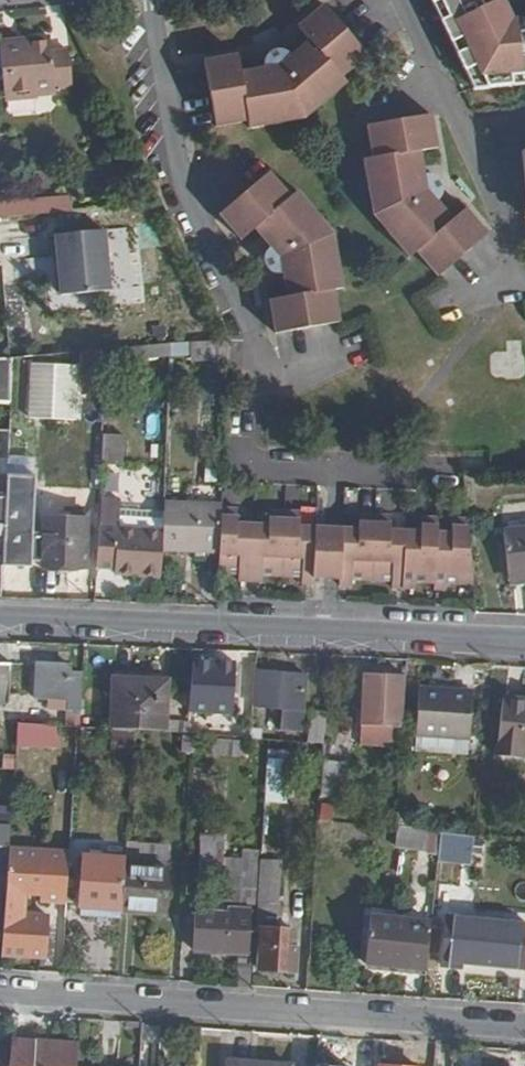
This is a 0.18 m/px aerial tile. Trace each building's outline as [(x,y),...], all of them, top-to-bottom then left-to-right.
[(298,48),(293,45),(284,44),(275,54),(275,61),(245,68),(239,51),(207,59),(223,122),(256,114),(258,121),(293,114),(293,109),(312,105),(324,93),(328,96),(354,72),(350,67),(374,43),(336,0),(326,0),(306,17),(318,32),(298,48)] [(469,67),(478,66),(486,85),(519,82),(519,73),(524,72),(524,15),(518,15),(510,0),(435,0),(440,10),(449,6),(456,21),(448,25),(469,67)] [(75,82),(72,48),(54,49),(53,33),(2,37),(7,94),(37,92),(36,85),(75,82)] [(430,168),(424,138),(443,134),(435,102),(372,114),(377,147),(372,148),(377,183),(381,183),(383,200),(396,216),(393,220),(418,247),(423,242),(445,269),(496,227),(473,201),(459,213),(442,193),(445,189),(447,186),(447,181),(446,175),(443,172),(438,168),(430,168)] [(330,236),(326,216),(315,206),(318,202),(294,177),(290,181),(269,160),(223,206),(243,228),(254,217),(274,235),(270,241),(269,246),(270,252),(277,259),(286,259),(290,286),(273,290),(282,322),(343,306),(335,274),(342,271),(333,236),(330,236)] [(73,209),(71,195),(42,198),(43,212),(73,209)] [(25,199),(0,202),(0,216),(25,213),(25,199)] [(115,288),(110,227),(60,231),(66,293),(115,288)] [(174,357),(175,340),(111,345),(110,361),(174,357)] [(110,361),(111,345),(91,347),(90,375),(110,376),(110,361)] [(17,353),(0,354),(0,389),(16,389),(17,353)] [(221,373),(221,353),(200,353),(199,372),(221,373)] [(26,418),(73,420),(75,361),(28,360),(26,418)] [(99,462),(122,463),(123,433),(101,432),(99,462)] [(159,524),(162,466),(125,465),(123,522),(159,524)] [(37,564),(41,470),(13,469),(12,494),(10,538),(10,564),(37,564)] [(12,494),(0,493),(0,538),(10,538),(12,494)] [(226,505),(226,500),(169,497),(168,528),(167,545),(225,548),(226,505)] [(257,582),(261,522),(241,521),(241,505),(226,505),(225,548),(224,571),(246,572),(246,582),(257,582)] [(287,573),(291,507),(274,506),(274,522),(261,522),(257,582),(268,582),(269,572),(287,573)] [(323,575),(325,524),(306,523),(307,508),(291,507),(287,573),(309,575),(307,584),(321,585),(321,575),(323,575)] [(380,576),(383,511),(366,510),(366,525),(351,524),(347,585),(359,587),(360,576),(380,576)] [(409,588),(411,528),(399,527),(400,512),(383,511),(380,576),(396,576),(399,588),(409,588)] [(90,565),(92,514),(49,513),(47,564),(90,565)] [(443,579),(445,514),(431,513),(431,528),(411,528),(409,588),(422,589),(422,578),(443,579)] [(480,582),(474,515),(458,514),(458,528),(446,528),(447,514),(445,514),(443,579),(442,589),(464,591),(465,581),(480,582)] [(347,585),(351,524),(325,524),(323,575),(346,575),(346,585),(347,585)] [(508,525),(511,573),(524,572),(524,524),(508,525)] [(167,545),(168,528),(102,525),(100,564),(119,565),(119,570),(166,572),(167,545)] [(239,710),(241,658),(208,656),(206,708),(239,710)] [(18,661),(0,660),(0,663),(0,700),(16,701),(18,661)] [(87,707),(90,672),(77,671),(78,662),(42,661),(40,695),(75,696),(74,706),(87,707)] [(411,720),(415,670),(374,667),(369,728),(383,729),(384,717),(411,720)] [(312,706),(312,670),(263,668),(262,704),(291,705),(291,718),(309,718),(309,706),(312,706)] [(174,724),(177,675),(122,672),(119,721),(143,722),(174,724)] [(477,733),(481,687),(428,682),(425,729),(477,733)] [(512,688),(505,747),(524,750),(524,690),(512,688)] [(334,735),(336,704),(321,704),(318,734),(334,735)] [(194,726),(195,717),(181,716),(181,725),(194,726)] [(142,738),(143,722),(119,721),(87,718),(86,733),(142,738)] [(15,721),(14,746),(57,747),(58,722),(15,721)] [(242,754),(243,738),(211,737),(211,753),(242,754)] [(266,747),(264,802),(287,802),(288,747),(266,747)] [(353,793),(355,756),(332,755),(329,792),(353,793)] [(18,820),(0,819),(0,886),(14,887),(16,856),(18,820)] [(261,892),(265,840),(249,839),(249,830),(233,829),(234,821),(212,820),(206,888),(261,892)] [(477,841),(478,825),(447,823),(446,838),(477,841)] [(179,854),(180,839),(135,836),(134,851),(179,854)] [(75,899),(78,847),(55,845),(51,897),(75,899)] [(131,906),(134,859),(134,854),(92,850),(88,903),(131,906)] [(283,898),(287,851),(268,850),(264,897),(283,898)] [(56,951),(58,913),(39,912),(40,908),(26,907),(30,857),(16,856),(14,887),(10,948),(56,951)] [(175,909),(178,862),(134,859),(131,906),(175,909)] [(255,945),(257,901),(230,900),(230,905),(207,904),(206,917),(201,917),(200,942),(255,945)] [(436,962),(440,916),(379,911),(375,957),(436,962)] [(473,959),(476,915),(449,914),(445,957),(473,959)] [(476,915),(473,959),(524,963),(524,919),(476,915)] [(303,968),(305,940),(297,940),(297,924),(269,922),(266,965),(303,968)] [(255,980),(256,951),(242,951),(241,979),(255,980)] [(84,1042),(17,1037),(15,1065),(83,1065),(84,1042)] [(298,1059),(236,1057),(236,1065),(298,1065),(298,1059)]
